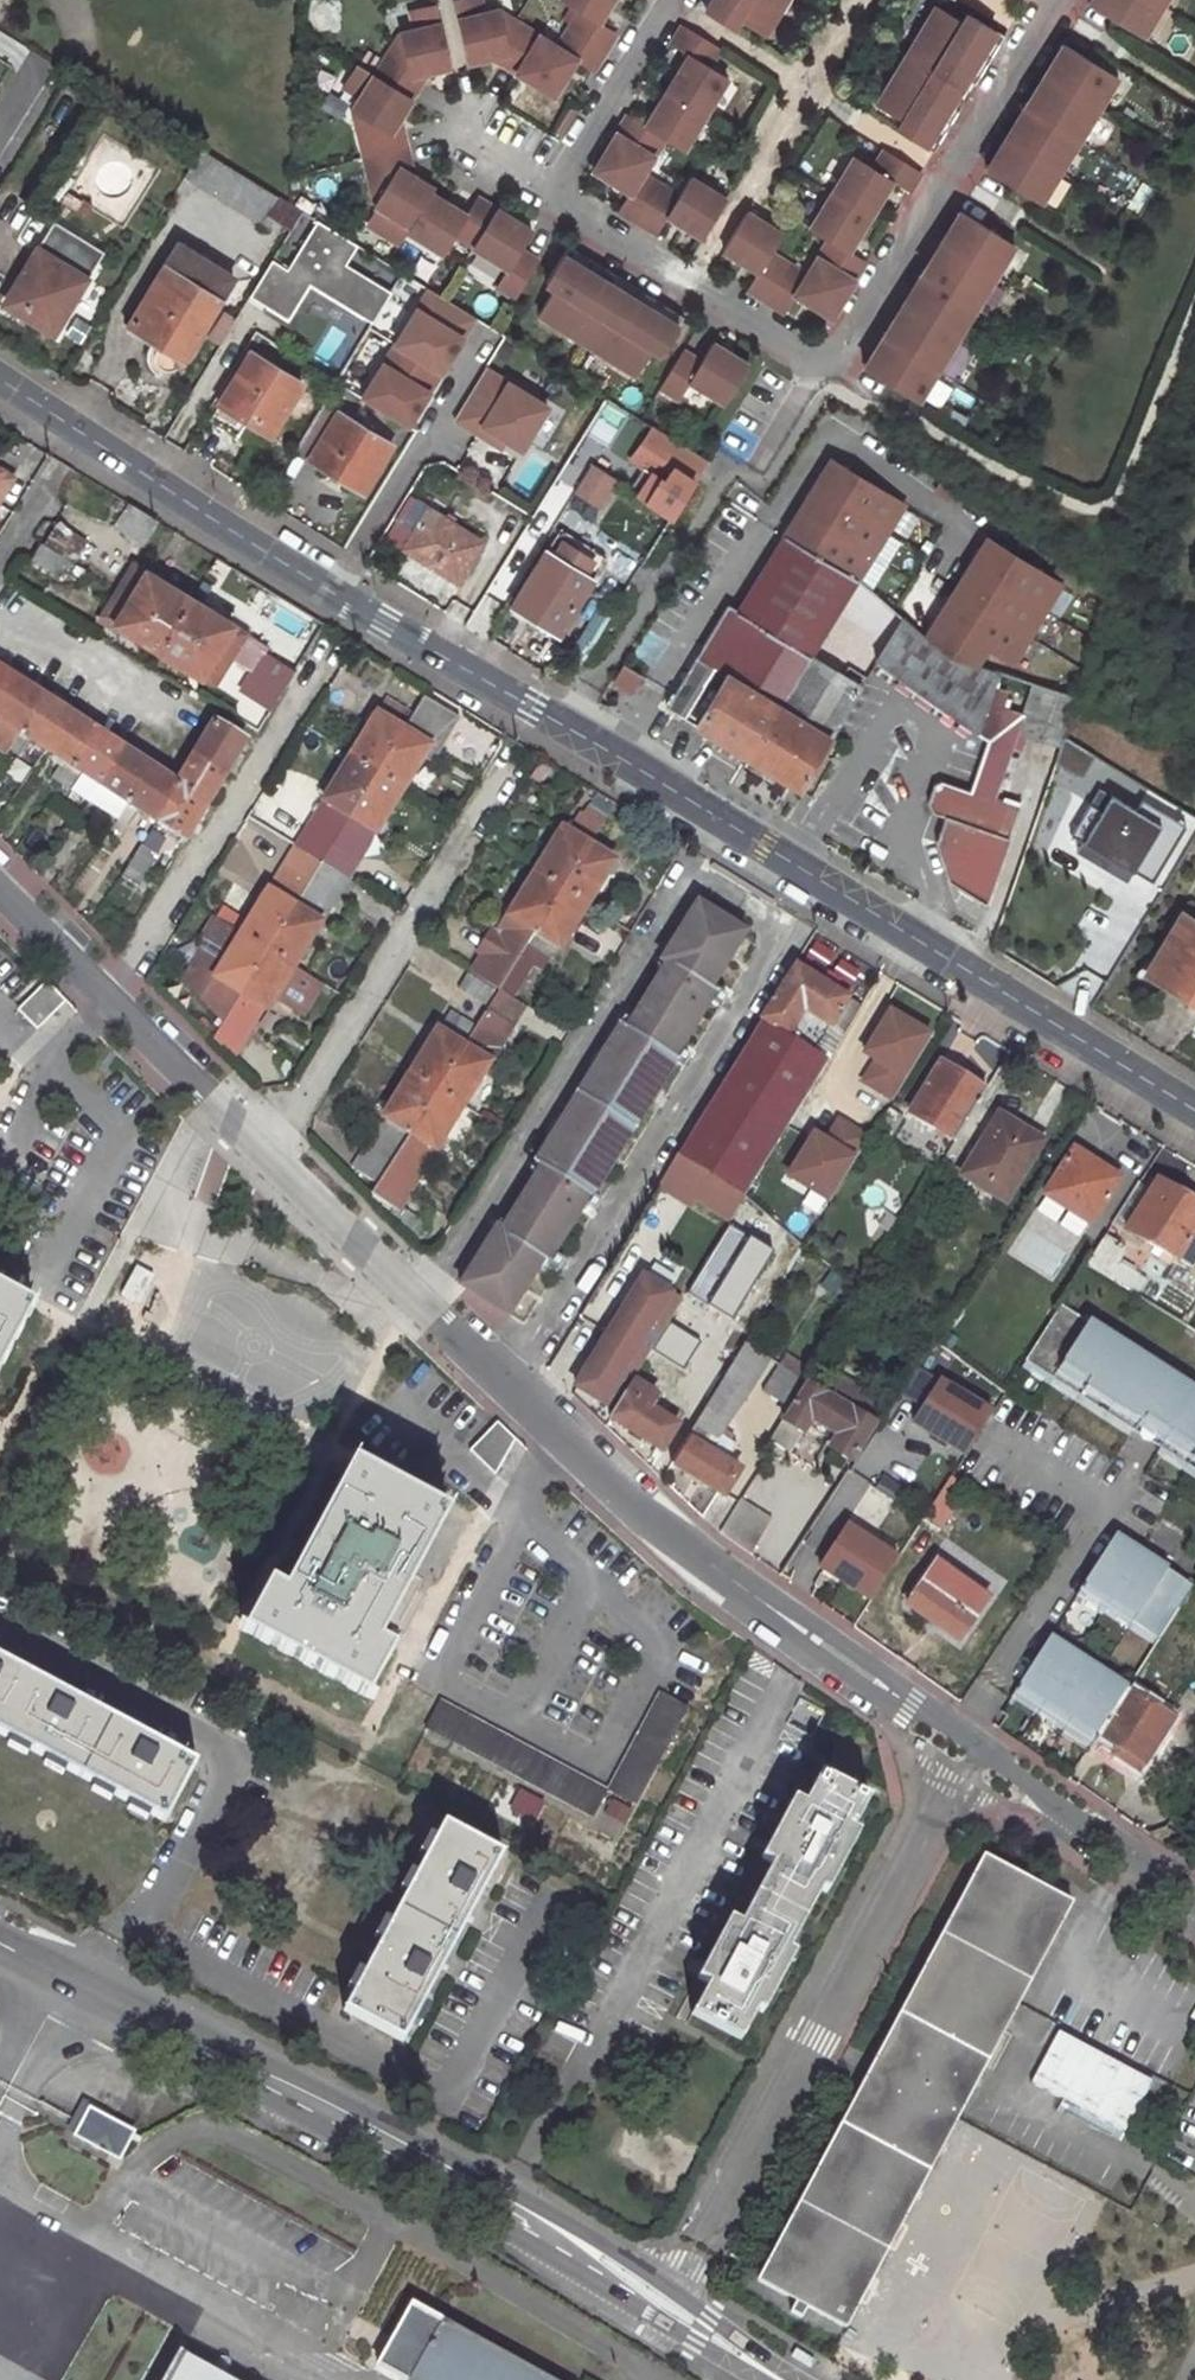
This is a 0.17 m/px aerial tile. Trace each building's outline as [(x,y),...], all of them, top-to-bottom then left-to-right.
[(466,63),(495,56),(496,61),(515,72),(538,36),(512,20),(500,23),(497,10),(481,13),(478,0),(451,0),(466,63)] [(610,0),(559,0),(577,11),(567,29),(603,51),(614,32),(597,21),(610,0)] [(762,34),(783,0),(709,0),(708,1),(706,0),(696,0),(694,4),(730,27),(736,18),(762,34)] [(1141,35),(1160,4),(1154,0),(1089,0),(1088,2),(1141,35)] [(413,30),(397,33),(400,47),(389,49),(373,75),(410,97),(420,79),(419,74),(449,67),(434,4),(408,10),(413,30)] [(901,119),(896,128),(932,150),(938,142),(929,136),(948,105),(957,110),(962,102),(953,96),(932,83),(943,64),(965,78),(974,83),(979,75),(970,69),(989,38),(998,43),(1004,34),(967,12),(962,21),(935,5),(875,103),(901,119)] [(666,90),(704,113),(726,77),(707,65),(717,47),(681,25),(670,44),(687,54),(666,90)] [(551,95),(573,60),(591,70),(603,51),(567,29),(556,47),(538,36),(515,72),(551,95)] [(970,69),(979,75),(998,43),(989,38),(970,69)] [(1044,74),(1097,107),(1116,75),(1063,42),(1044,74)] [(358,96),(349,111),(361,118),(355,127),(363,157),(404,147),(399,125),(394,122),(410,97),(373,75),(354,64),(340,86),(358,96)] [(932,83),(953,96),(965,78),(943,64),(932,83)] [(1024,105),(1078,138),(1097,107),(1044,74),(1024,105)] [(644,124),(627,114),(615,133),(630,142),(651,155),(662,137),(681,149),(704,113),(666,90),(644,124)] [(929,136),(938,142),(957,110),(948,105),(929,136)] [(1005,136),(1058,170),(1078,138),(1024,105),(1005,136)] [(592,170),(627,191),(617,208),(636,220),(647,203),(659,184),(641,173),(651,155),(630,142),(615,133),(592,170)] [(986,168),(1039,201),(1058,170),(1005,136),(986,168)] [(372,204),(408,226),(429,193),(432,189),(406,173),(409,168),(404,147),(363,157),(370,187),(379,192),(372,204)] [(869,213),(890,179),(908,190),(920,171),(883,148),(872,166),(853,155),(831,190),(860,208),(869,213)] [(183,178),(259,225),(265,216),(290,232),(302,214),(200,151),(183,178)] [(665,214),(701,236),(724,200),(724,199),(688,177),(677,195),(659,184),(647,203),(636,220),(654,231),(665,214)] [(846,249),(869,213),(860,208),(831,190),(808,227),(827,238),(816,256),(819,258),(853,279),(865,260),(846,249)] [(442,253),(453,235),(471,245),(494,208),(475,197),(464,215),(429,193),(408,226),(406,230),(442,253)] [(471,246),(506,267),(495,286),(514,297),(537,261),(518,249),(530,230),(494,208),(471,245),(471,246)] [(941,241),(994,274),(1013,242),(960,210),(941,241)] [(721,249),(758,271),(747,288),(765,299),(776,282),(788,263),(770,252),(781,234),(744,211),(721,249)] [(355,246),(316,222),(287,268),(272,259),(250,294),(288,317),(309,283),(371,321),(391,289),(345,261),(355,246)] [(921,273),(975,305),(994,274),(941,241),(921,273)] [(234,280),(177,245),(127,327),(152,342),(149,346),(147,351),(146,358),(148,366),(152,372),(158,377),(162,372),(168,374),(175,373),(177,371),(234,280)] [(554,287),(538,313),(636,373),(652,347),(661,352),(683,316),(674,310),(669,320),(637,300),(643,291),(634,286),(629,295),(615,316),(597,305),(610,284),(616,275),(607,269),(601,278),(570,259),(576,250),(567,245),(545,281),(554,287)] [(85,280),(36,250),(2,304),(51,335),(85,280)] [(601,278),(607,269),(576,250),(570,259),(601,278)] [(793,293),(830,316),(853,279),(819,258),(816,256),(806,274),(788,263),(776,282),(765,299),(783,310),(793,293)] [(902,304),(955,337),(975,305),(921,273),(902,304)] [(615,316),(629,295),(610,284),(597,305),(615,316)] [(476,320),(425,289),(390,344),(441,376),(476,320)] [(669,320),(674,310),(643,291),(637,300),(669,320)] [(883,335),(936,368),(955,337),(902,304),(883,335)] [(863,367),(917,400),(936,368),(883,335),(863,367)] [(309,369),(259,337),(228,387),(257,405),(278,418),(309,369)] [(689,381),(724,402),(747,365),(711,342),(699,361),(681,350),(658,387),(678,398),(689,381)] [(441,376),(390,344),(358,396),(409,428),(441,376)] [(551,404),(488,366),(456,419),(501,446),(507,437),(524,447),(551,404)] [(257,405),(228,387),(220,400),(249,418),(257,405)] [(390,446),(322,404),(293,451),(361,493),(390,446)] [(651,427),(646,436),(664,447),(657,460),(669,468),(661,482),(684,497),(707,461),(651,427)] [(831,460),(736,613),(807,656),(823,630),(854,578),(900,505),(831,460)] [(593,465),(577,490),(600,505),(616,480),(593,465)] [(11,476),(0,470),(0,471),(0,490),(1,490),(11,476)] [(480,543),(409,499),(397,519),(414,529),(402,549),(455,582),(480,543)] [(118,526),(132,534),(145,513),(132,504),(118,526)] [(146,542),(159,521),(145,513),(132,534),(146,542)] [(603,559),(557,530),(514,600),(560,629),(603,559)] [(992,538),(929,637),(945,650),(978,662),(989,645),(1012,661),(1063,583),(992,538)] [(42,541),(30,559),(58,577),(70,558),(42,541)] [(138,564),(116,598),(128,605),(118,621),(204,675),(213,660),(227,669),(249,634),(138,564)] [(116,598),(106,613),(118,621),(128,605),(116,598)] [(746,757),(807,656),(736,613),(727,608),(666,707),(746,757)] [(904,616),(877,661),(978,732),(994,687),(1000,669),(978,662),(945,650),(929,637),(904,616)] [(265,655),(246,687),(275,705),(295,674),(265,655)] [(858,687),(807,656),(746,757),(796,789),(834,728),(858,687)] [(204,675),(217,683),(227,669),(213,660),(204,675)] [(0,667),(0,740),(20,753),(31,738),(63,759),(53,774),(74,788),(132,825),(142,811),(185,839),(249,740),(219,721),(180,783),(0,667)] [(1017,729),(1058,744),(1060,736),(1073,697),(1034,682),(1023,714),(1017,729)] [(994,687),(978,732),(987,739),(969,791),(993,799),(1017,729),(1023,714),(1000,706),(1004,690),(994,687)] [(386,695),(321,799),(333,807),(328,817),(354,833),(360,824),(373,831),(427,743),(415,736),(421,727),(407,718),(412,712),(386,695)] [(1058,753),(1080,767),(1088,752),(1063,738),(1058,753)] [(987,903),(1017,808),(993,799),(969,791),(942,782),(934,785),(927,804),(931,812),(945,817),(936,842),(950,882),(987,903)] [(291,963),(345,876),(365,844),(312,812),(239,930),(210,913),(197,934),(225,952),(217,965),(204,957),(198,966),(192,962),(180,979),(220,1019),(208,1038),(234,1054),(271,994),(300,1012),(319,980),(291,963)] [(1119,835),(1096,820),(1070,862),(1122,894),(1148,852),(1119,835)] [(1119,835),(1148,852),(1156,839),(1127,821),(1119,835)] [(577,836),(562,829),(471,973),(496,989),(502,980),(527,941),(544,952),(552,957),(613,858),(600,851),(605,842),(582,829),(577,836)] [(144,845),(123,877),(142,887),(163,855),(144,845)] [(1187,903),(1146,971),(1185,995),(1194,978),(1194,908),(1187,903)] [(498,1224),(462,1284),(507,1312),(543,1253),(549,1256),(588,1191),(591,1193),(676,1058),(673,1056),(716,990),(710,987),(744,934),(697,904),(663,958),(668,961),(627,1026),(622,1023),(538,1160),(542,1162),(503,1227),(498,1224)] [(530,960),(537,965),(544,952),(527,941),(502,980),(513,987),(530,960)] [(831,1025),(848,996),(795,964),(761,1021),(786,1036),(803,1009),(831,1025)] [(467,975),(458,988),(484,1004),(492,991),(467,975)] [(1185,995),(1194,1001),(1194,978),(1185,995)] [(322,982),(314,995),(336,1008),(343,995),(322,982)] [(45,985),(21,1010),(37,1025),(61,1000),(45,985)] [(449,1010),(348,1168),(373,1185),(399,1142),(413,1151),(419,1142),(431,1148),(487,1061),(522,1005),(496,989),(474,1025),(449,1010)] [(861,1004),(848,996),(831,1025),(843,1033),(861,1004)] [(761,1021),(679,1155),(746,1193),(808,1091),(827,1059),(843,1033),(831,1025),(803,1009),(786,1036),(761,1021)] [(933,1036),(892,1011),(866,1055),(875,1060),(905,1078),(907,1079),(933,1036)] [(905,1078),(875,1060),(862,1081),(892,1099),(905,1078)] [(982,1089),(939,1063),(909,1113),(952,1139),(982,1089)] [(1043,1139),(1001,1113),(964,1174),(1007,1199),(1043,1139)] [(851,1153),(861,1131),(835,1120),(825,1142),(851,1153)] [(783,1187),(832,1206),(852,1155),(804,1135),(783,1187)] [(373,1185),(366,1195),(390,1211),(431,1148),(419,1142),(413,1151),(399,1142),(373,1185)] [(1094,1161),(1072,1149),(1045,1193),(1092,1223),(1117,1183),(1091,1166),(1094,1161)] [(679,1155),(664,1180),(731,1219),(746,1193),(679,1155)] [(1158,1178),(1127,1229),(1176,1260),(1193,1233),(1194,1234),(1194,1200),(1158,1178)] [(1127,1289),(1136,1273),(1117,1261),(1127,1246),(1107,1233),(1087,1264),(1124,1287),(1127,1289)] [(141,1266),(127,1258),(113,1285),(127,1292),(141,1266)] [(1078,1277),(1116,1300),(1124,1287),(1087,1264),(1078,1277)] [(634,1379),(664,1329),(682,1299),(640,1274),(576,1386),(616,1410),(634,1379)] [(838,1290),(856,1301),(862,1291),(845,1278),(838,1290)] [(34,1306),(0,1288),(0,1372),(34,1306)] [(1194,1469),(1194,1389),(1061,1304),(1025,1360),(1194,1469)] [(719,1439),(766,1361),(742,1346),(729,1368),(714,1393),(672,1462),(726,1497),(741,1474),(740,1465),(731,1460),(737,1451),(719,1439)] [(729,1368),(709,1355),(694,1381),(714,1393),(729,1368)] [(764,1395),(790,1412),(806,1385),(780,1369),(764,1395)] [(901,1398),(920,1409),(907,1430),(961,1461),(991,1411),(918,1369),(901,1398)] [(664,1448),(678,1424),(650,1408),(659,1393),(634,1379),(616,1410),(611,1417),(664,1448)] [(852,1460),(874,1423),(809,1381),(806,1385),(790,1412),(774,1439),(801,1456),(817,1430),(822,1422),(840,1433),(835,1440),(831,1447),(852,1460)] [(517,1438),(498,1420),(471,1449),(496,1474),(517,1438)] [(817,1430),(835,1440),(840,1433),(822,1422),(817,1430)] [(376,1638),(447,1509),(351,1459),(282,1589),(266,1581),(243,1624),(259,1633),(368,1691),(392,1647),(376,1638)] [(943,1531),(970,1489),(959,1483),(963,1477),(954,1471),(924,1519),(943,1531)] [(970,1489),(973,1484),(963,1477),(959,1483),(970,1489)] [(857,1506),(885,1521),(896,1501),(868,1486),(857,1506)] [(752,1554),(777,1517),(746,1496),(721,1532),(752,1554)] [(866,1607),(896,1559),(844,1526),(813,1573),(866,1607)] [(1079,1589),(1158,1639),(1164,1630),(1193,1585),(1114,1535),(1079,1589)] [(990,1596),(939,1560),(908,1603),(928,1618),(939,1625),(959,1640),(990,1596)] [(928,1618),(924,1625),(934,1633),(939,1625),(928,1618)] [(1186,1674),(1187,1675),(1194,1680),(1194,1651),(1164,1630),(1158,1639),(1136,1673),(1165,1692),(1172,1696),(1186,1674)] [(1014,1690),(1092,1741),(1096,1734),(1126,1689),(1127,1687),(1049,1636),(1014,1690)] [(165,1820),(195,1762),(0,1658),(0,1732),(165,1820)] [(1165,1692),(1136,1673),(1127,1687),(1126,1689),(1155,1707),(1165,1692)] [(658,1689),(606,1785),(635,1802),(686,1704),(658,1689)] [(1138,1771),(1172,1718),(1155,1707),(1126,1689),(1096,1734),(1114,1746),(1110,1752),(1138,1771)] [(606,1785),(439,1698),(422,1730),(589,1817),(606,1785)] [(875,1777),(827,1751),(809,1782),(799,1776),(767,1837),(777,1842),(745,1901),(736,1896),(704,1956),(715,1963),(699,1994),(747,2020),(763,1989),(774,1995),(806,1933),(795,1928),(826,1868),(837,1874),(869,1814),(859,1808),(875,1777)] [(501,1853),(443,1824),(345,2010),(402,2041),(501,1853)] [(1067,1900),(980,1854),(756,2279),(843,2325),(1067,1900)] [(1123,2134),(1152,2077),(1055,2028),(1026,2085),(1123,2134)] [(131,2130),(89,2109),(81,2123),(75,2136),(117,2157),(131,2130)] [(399,2379),(548,2379),(410,2302),(376,2365),(395,2375),(394,2377),(399,2379)] [(177,2350),(160,2379),(231,2379),(177,2350)]
